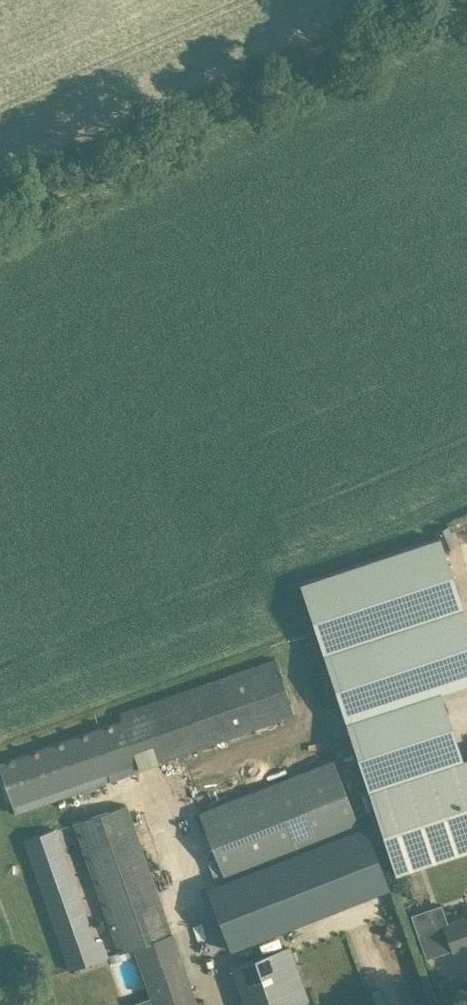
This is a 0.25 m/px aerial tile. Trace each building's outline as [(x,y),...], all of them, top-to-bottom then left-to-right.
[(435,531),(443,550),(457,544),(448,525),(435,531)] [(16,813),(295,713),(276,657),(120,713),(122,719),(0,762),(0,769),(16,813)] [(369,790),(396,873),(466,849),(466,757),(369,790)] [(199,811),(223,875),(359,825),(335,761),(199,811)] [(195,1003),(127,804),(74,822),(119,951),(134,946),(154,1004),(188,1004),(195,1003)] [(365,824),(206,887),(230,950),(389,887),(365,824)] [(58,934),(70,969),(109,955),(102,936),(94,939),(55,828),(24,838),(53,919),(39,923),(45,939),(58,934)] [(413,883),(403,886),(406,898),(417,895),(413,883)] [(410,914),(418,935),(435,929),(428,908),(410,914)] [(453,951),(466,946),(466,916),(444,924),(453,951)] [(246,1004),(310,1004),(289,946),(232,966),(246,1004)]
